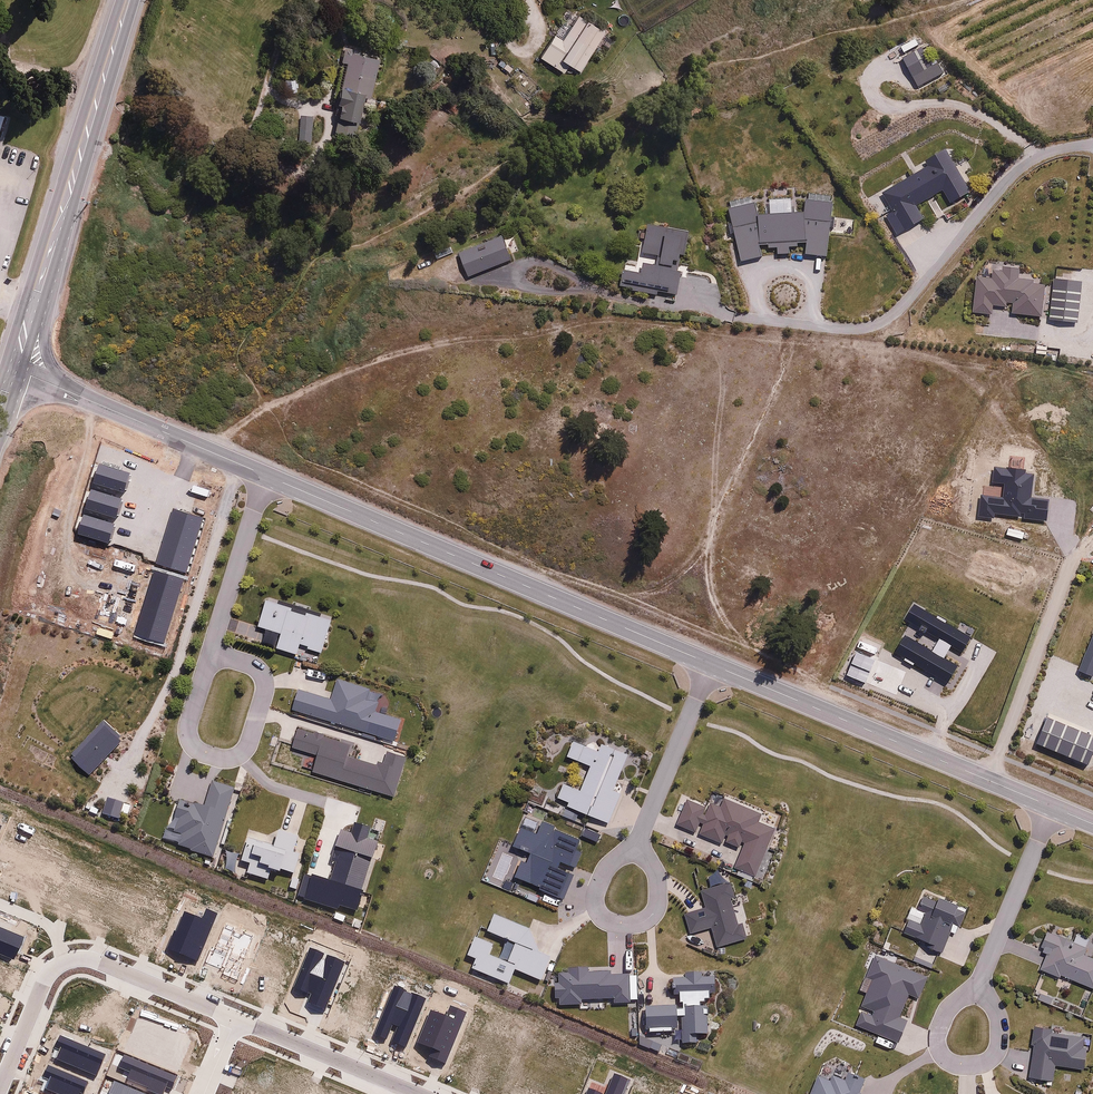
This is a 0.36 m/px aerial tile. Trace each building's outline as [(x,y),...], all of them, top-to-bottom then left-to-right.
[(606,33),(580,17),(565,41),(558,36),(541,65),(563,79),(571,66),(582,73),(606,33)] [(933,68),(922,46),(901,58),(912,79),(933,68)] [(380,58),(346,51),(344,63),(349,64),(342,98),(345,99),(340,121),(361,126),(367,99),(372,100),(380,58)] [(971,197),(947,152),(928,162),(931,168),(882,194),(892,213),(884,217),(895,237),(924,221),(916,207),(944,193),(951,207),(971,197)] [(799,248),(799,244),(808,244),(807,257),(828,258),(832,203),(808,201),(807,214),(793,215),(793,200),(771,201),(772,216),(759,217),(756,204),(729,210),(741,264),(763,259),(760,247),(769,246),(769,249),(778,249),(778,255),(790,255),(790,248),(799,248)] [(644,253),(660,256),(658,266),(646,263),(643,276),(626,272),(623,289),(678,300),(683,275),(675,273),(676,263),(680,264),(681,256),(687,257),(691,234),(650,226),(644,253)] [(512,262),(502,238),(461,256),(471,279),(512,262)] [(1020,279),(1021,269),(1004,267),(1004,272),(997,271),(996,279),(978,278),(974,316),(991,317),(992,309),(1006,310),(1007,304),(1013,305),(1012,318),(1043,321),(1046,284),(1034,283),(1034,281),(1020,279)] [(1082,281),(1054,278),(1050,320),(1078,323),(1082,281)] [(322,656),(334,622),(270,600),(260,628),(282,636),(278,649),(299,656),(302,646),(309,648),(308,651),(322,656)] [(614,794),(628,756),(602,746),(599,754),(571,743),(566,756),(593,765),(583,792),(565,786),(560,799),(569,803),(567,808),(609,824),(619,796),(614,794)] [(211,860),(234,790),(212,783),(204,809),(178,800),(172,818),(177,819),(173,833),(183,836),(180,846),(192,850),(191,853),(211,860)] [(761,882),(783,830),(774,826),(778,816),(723,792),(717,805),(708,802),(708,803),(681,792),(670,818),(659,813),(653,828),(731,861),(728,868),(761,882)] [(298,838),(281,833),(277,846),(247,837),(241,860),(249,863),(246,874),(270,881),(272,873),(281,876),(282,871),(295,875),(300,856),(293,854),(298,838)] [(733,885),(702,892),(706,909),(685,914),(689,935),(710,930),(715,949),(746,942),(741,919),(736,920),(733,906),(738,905),(733,885)] [(940,901),(926,895),(918,914),(942,924),(943,922),(953,926),(953,925),(960,927),(968,909),(941,898),(940,901)] [(540,982),(563,931),(532,918),(528,929),(495,914),(487,932),(514,945),(506,963),(489,956),(493,947),(476,939),(468,958),(475,960),(471,969),(508,985),(515,971),(540,982)] [(1092,988),(1092,959),(1084,955),(1087,949),(1050,932),(1042,950),(1049,954),(1041,972),(1060,981),(1063,975),(1092,988)] [(863,1012),(857,1026),(900,1043),(909,1022),(900,1018),(910,995),(920,999),(929,978),(877,956),(867,979),(873,981),(862,1007),(875,1012),(873,1016),(863,1012)] [(687,978),(674,978),(674,993),(680,993),(680,1005),(683,1005),(683,1009),(676,1010),(676,1006),(646,1008),(647,1028),(649,1028),(649,1036),(675,1035),(674,1031),(677,1031),(677,1020),(681,1020),(682,1047),(699,1047),(698,1039),(707,1038),(707,1036),(712,1036),(711,1011),(703,1011),(703,1006),(706,1006),(705,1001),(710,1001),(710,991),(718,991),(717,976),(704,977),(704,974),(687,975),(687,978)] [(1053,1082),(1055,1067),(1086,1071),(1089,1049),(1084,1048),(1086,1038),(1053,1033),(1053,1030),(1036,1028),(1029,1079),(1053,1082)] [(811,1093),(860,1093),(865,1082),(849,1075),(846,1082),(834,1077),(831,1082),(819,1077),(811,1093)]
